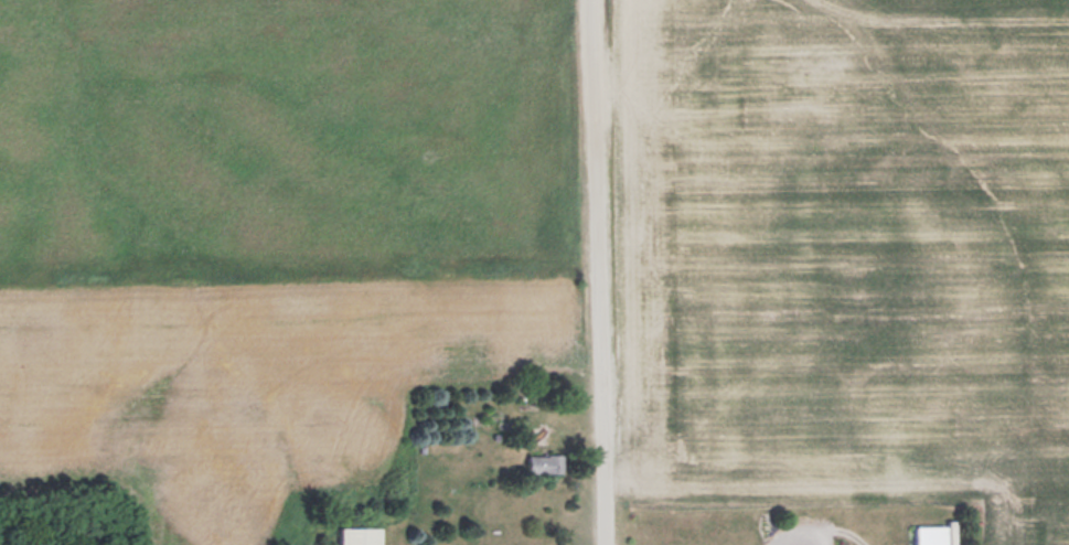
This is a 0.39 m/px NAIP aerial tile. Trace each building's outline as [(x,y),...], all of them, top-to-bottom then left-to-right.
[(564,472),(563,454),(527,454),(528,473),(564,472)] [(958,523),(917,523),(917,544),(958,544),(958,523)] [(385,527),(339,526),(338,544),(385,544),(385,527)]
